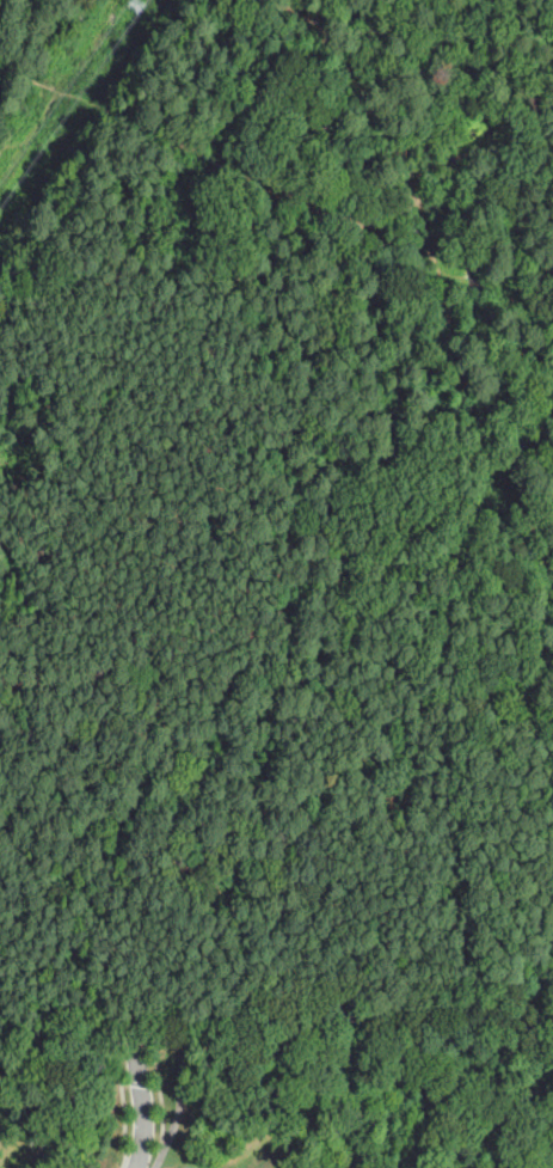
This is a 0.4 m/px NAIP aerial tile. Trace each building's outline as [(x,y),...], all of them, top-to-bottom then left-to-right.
[(8,1127),(0,1123),(0,1141),(8,1127)]
